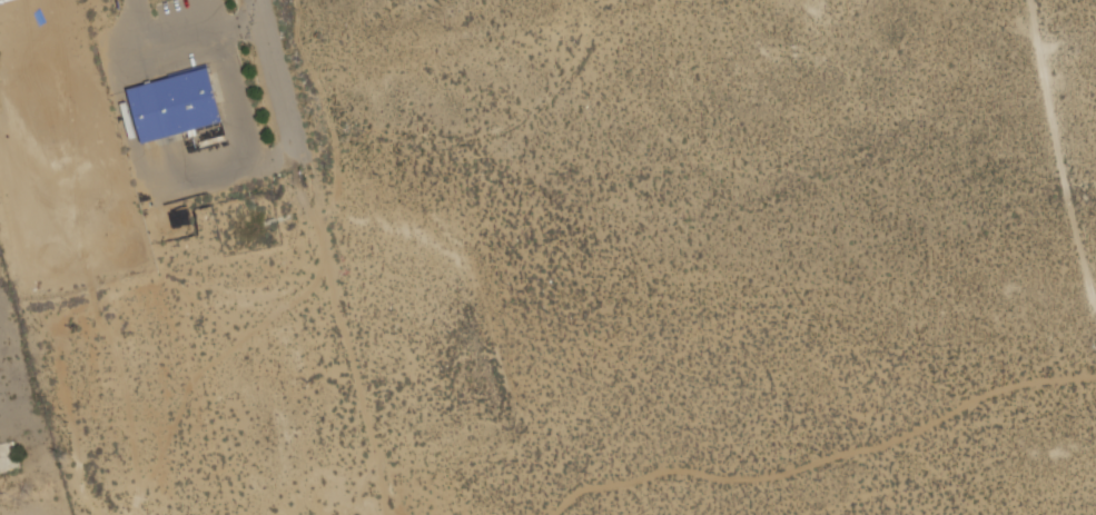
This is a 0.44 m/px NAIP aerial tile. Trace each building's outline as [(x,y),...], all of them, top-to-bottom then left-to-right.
[(227,120),(146,140),(134,89),(215,69),(227,120)]
